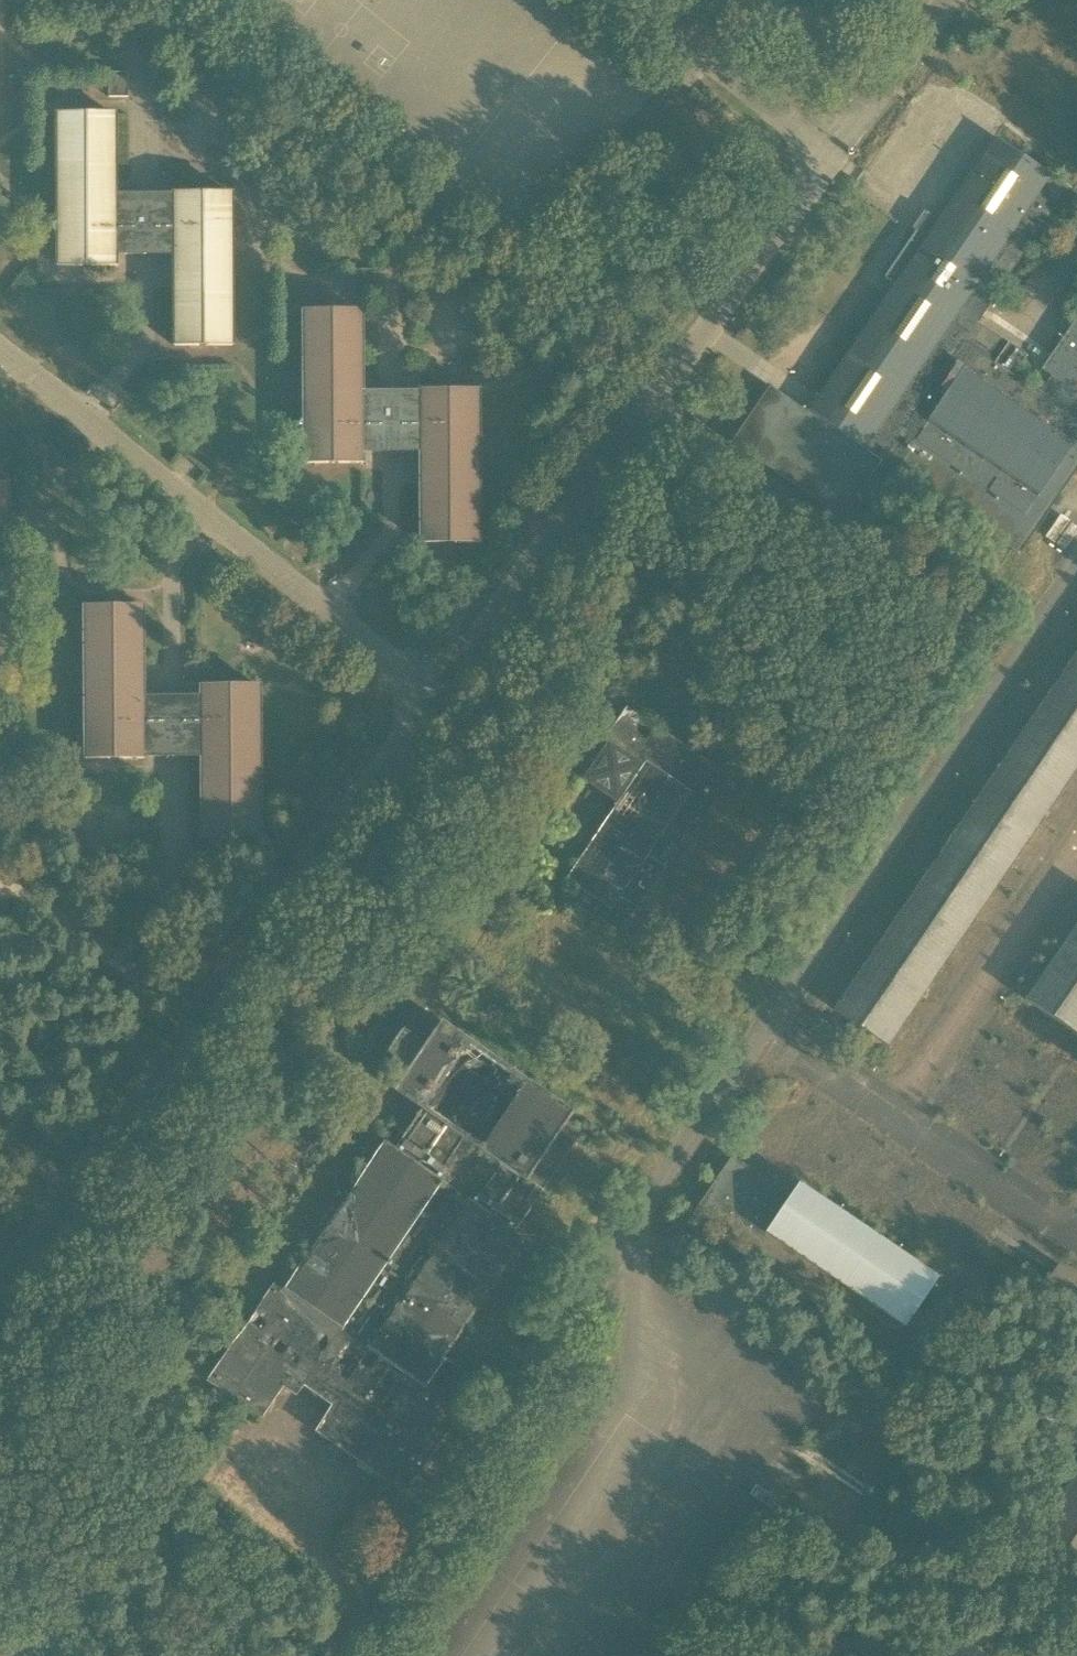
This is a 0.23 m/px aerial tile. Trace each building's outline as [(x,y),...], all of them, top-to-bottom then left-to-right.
[(128,97),(128,73),(109,73),(109,97),(128,97)] [(233,346),(232,195),(174,195),(174,196),(116,196),(115,115),(57,115),(58,266),(116,266),(116,255),(174,255),(174,346),(233,346)] [(1041,370),(1051,377),(1040,394),(1013,375),(1026,356),(1008,344),(1005,348),(990,338),(980,353),(976,350),(974,354),(962,346),(1068,189),(1070,190),(1071,189),(994,137),(993,138),(995,140),(940,221),(927,213),(915,231),(916,232),(885,278),(896,286),(810,412),(808,411),(807,412),(770,387),(731,443),(843,519),(859,495),(867,501),(865,504),(871,508),(890,479),(1000,553),(997,556),(999,557),(1006,547),(1019,556),(1021,555),(1017,552),(1049,505),(1038,497),(1057,470),(1067,477),(1076,463),(1076,419),(1050,401),(1062,384),(1073,392),(1076,386),(1076,318),(1041,370)] [(1019,288),(1030,296),(1045,273),(1034,266),(1019,288)] [(375,294),(375,270),(356,270),(356,295),(375,294)] [(479,543),(479,392),(420,392),(420,393),(362,394),(362,312),(304,312),(304,463),(363,463),(363,452),(421,452),(421,543),(479,543)] [(9,636),(8,485),(0,485),(0,636),(9,636)] [(1061,511),(1044,535),(1076,558),(1076,522),(1061,511)] [(261,838),(259,687),(201,687),(201,698),(143,698),(143,608),(85,608),(86,759),(144,758),(144,757),(202,757),(203,838),(261,838)] [(1076,769),(1076,653),(834,1011),(888,1047),(1076,769)] [(702,822),(731,778),(627,708),(607,738),(646,765),(568,880),(586,892),(576,907),(579,909),(581,907),(620,933),(626,923),(644,936),(654,921),(636,909),(638,910),(666,868),(664,867),(697,819),(702,822)] [(1025,1000),(1076,1035),(1076,923),(1025,1000)] [(480,1383),(470,1377),(445,1359),(445,1358),(524,1240),(527,1243),(528,1242),(514,1232),(531,1207),(532,1208),(576,1142),(561,1132),(574,1113),(572,1112),(570,1115),(557,1105),(558,1104),(557,1104),(556,1105),(542,1096),(543,1094),(542,1094),(541,1095),(528,1085),(528,1084),(527,1085),(513,1075),(514,1074),(513,1074),(512,1075),(499,1065),(500,1064),(499,1064),(498,1065),(484,1055),(485,1054),(484,1054),(483,1055),(470,1045),(471,1044),(470,1044),(469,1045),(455,1035),(456,1034),(455,1034),(455,1035),(441,1025),(443,1023),(441,1022),(394,1092),(395,1093),(397,1091),(410,1101),(409,1102),(410,1102),(411,1101),(424,1110),(413,1126),(414,1127),(397,1151),(383,1141),(382,1142),(385,1145),(286,1291),(283,1289),(282,1290),(275,1285),(274,1284),(208,1381),(262,1418),(291,1376),(304,1385),(311,1375),(320,1382),(326,1374),(345,1387),(313,1432),(317,1433),(406,1494),(451,1428),(447,1425),(457,1411),(460,1414),(481,1384),(480,1383)] [(690,1220),(881,1348),(877,1355),(892,1365),(897,1359),(916,1332),(907,1325),(911,1318),(920,1324),(930,1310),(921,1304),(939,1278),(798,1183),(790,1195),(733,1156),(690,1220)] [(966,1641),(957,1655),(992,1655),(966,1641)]
